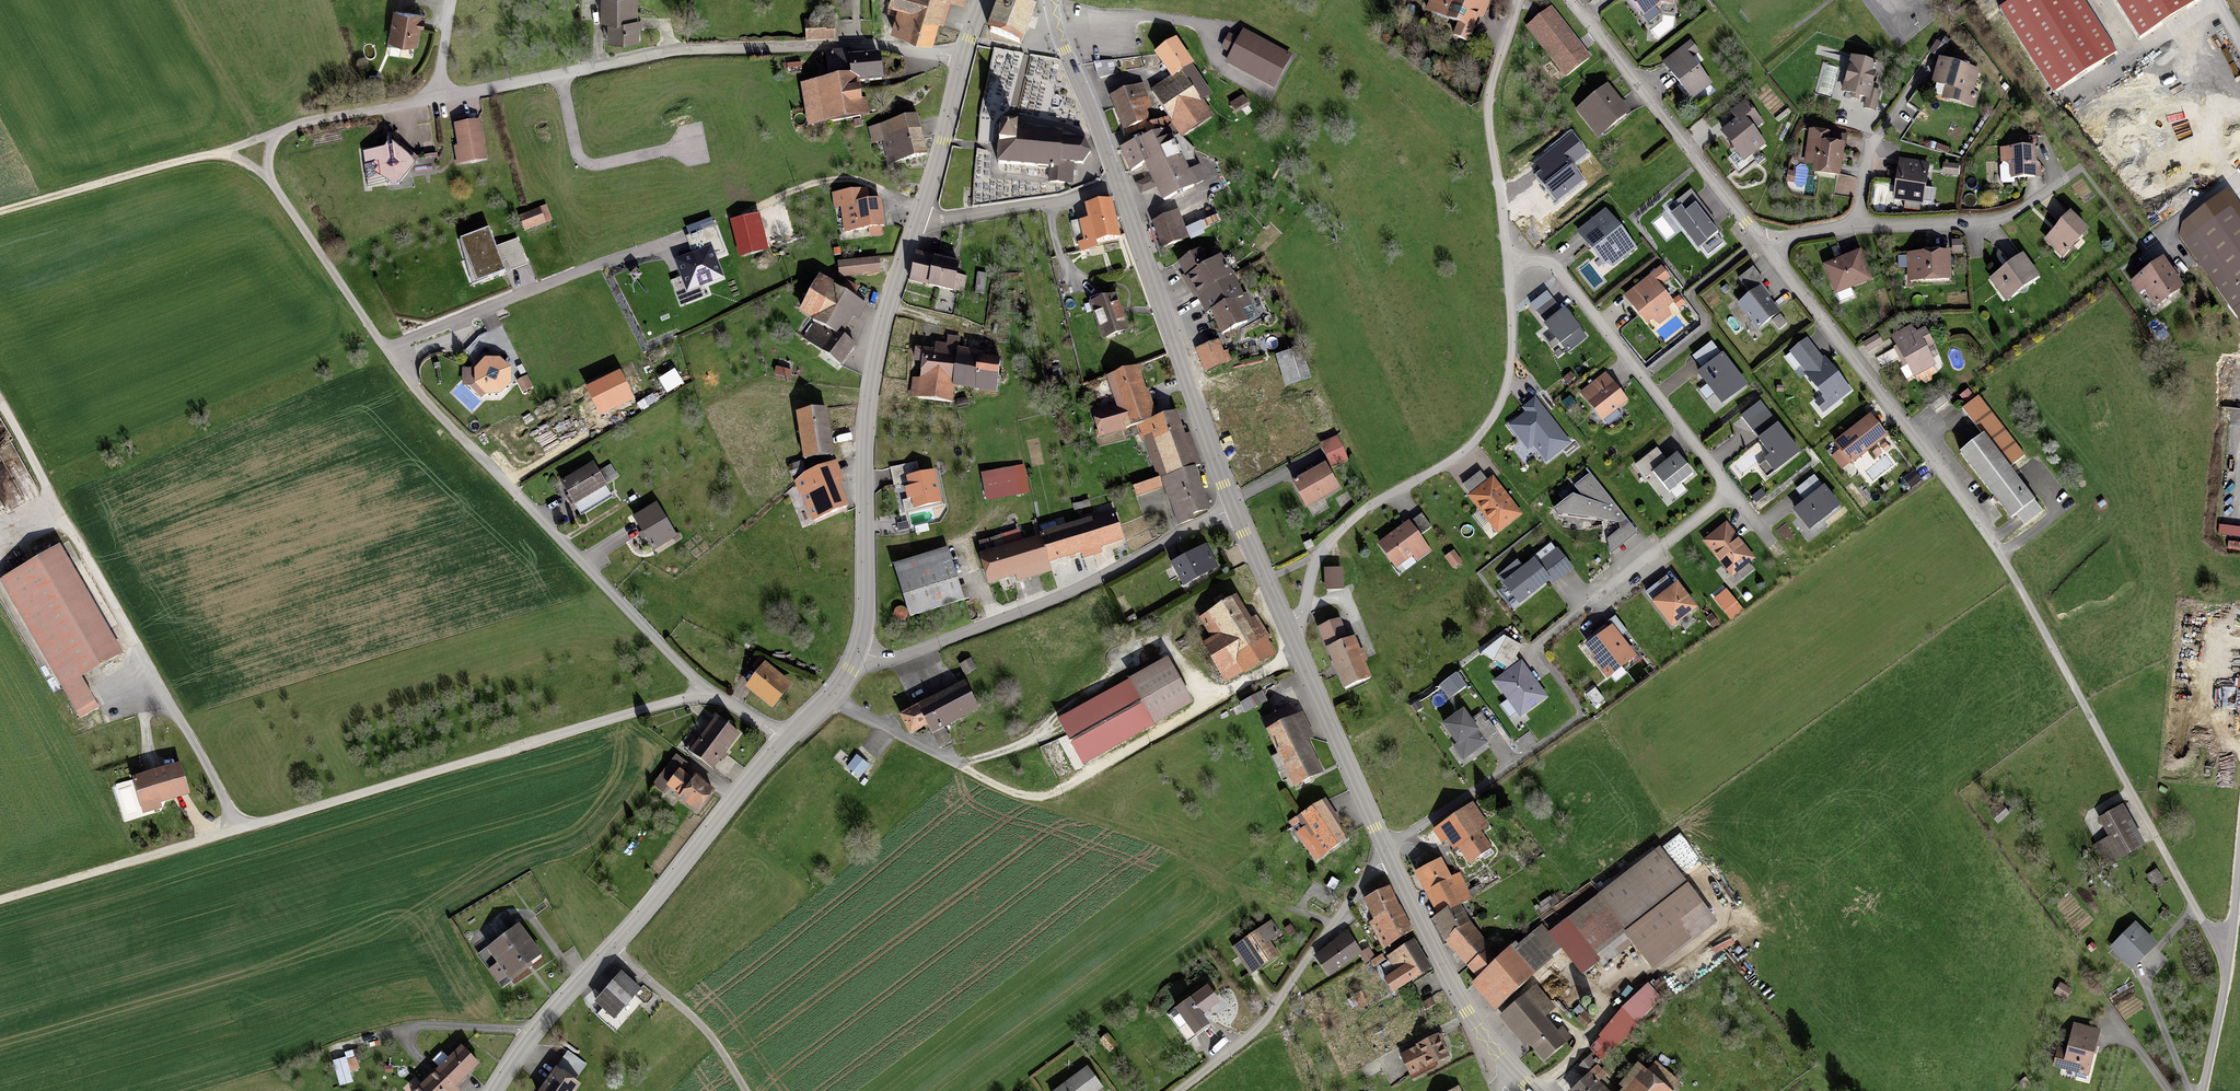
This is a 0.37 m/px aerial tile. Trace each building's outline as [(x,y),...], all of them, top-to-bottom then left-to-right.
[(605,25),(611,25),(638,24),(637,0),(605,0),(605,25)] [(934,47),(940,24),(960,29),(968,0),(895,0),(893,7),(902,10),(894,35),(934,47)] [(986,30),(1021,42),(1024,33),(1029,19),(1032,11),(1018,6),(1001,0),(997,0),(986,30)] [(1426,12),(1457,27),(1451,40),(1464,46),(1487,0),(1432,0),(1426,12)] [(1674,5),(1674,0),(1626,0),(1642,19),(1659,5),(1674,5)] [(2002,11),(2054,94),(2119,53),(2085,0),(2020,0),(2002,11)] [(2139,39),(2200,0),(2114,0),(2139,39)] [(1552,7),(1529,25),(1565,72),(1588,55),(1552,7)] [(395,16),(390,43),(415,49),(421,21),(395,16)] [(638,24),(611,25),(611,45),(638,45),(638,24)] [(834,24),(808,25),(808,43),(834,42),(834,24)] [(1242,27),(1224,61),(1275,88),(1293,55),(1242,27)] [(1689,45),(1661,66),(1678,87),(1696,73),(1683,57),(1693,50),(1689,45)] [(1173,82),(1154,95),(1186,142),(1211,125),(1197,105),(1209,97),(1175,46),(1156,58),(1173,82)] [(829,76),(852,76),(852,60),(852,55),(829,55),(829,76)] [(1977,69),(1939,59),(1933,83),(1947,86),(1945,97),(1974,105),(1978,90),(1972,88),(1977,69)] [(882,60),(852,60),(852,76),(852,82),(882,82),(882,60)] [(1850,63),(1842,95),(1867,102),(1869,93),(1875,70),(1850,63)] [(1114,64),(1097,66),(1098,78),(1116,76),(1114,64)] [(1696,73),(1678,87),(1689,102),(1707,88),(1696,73)] [(806,89),(811,131),(867,125),(862,83),(806,89)] [(1578,109),(1598,134),(1628,109),(1608,84),(1578,109)] [(1140,91),(1113,100),(1126,136),(1152,126),(1140,91)] [(1879,96),(1869,93),(1867,102),(1865,110),(1874,113),(1879,96)] [(1735,125),(1720,137),(1743,164),(1762,148),(1750,134),(1760,126),(1743,105),(1728,117),(1735,125)] [(927,161),(916,122),(873,134),(877,147),(885,145),(892,170),(927,161)] [(1142,135),(1147,145),(1173,132),(1168,122),(1142,135)] [(486,161),(480,124),(456,128),(459,149),(455,149),(458,166),(486,161)] [(1062,129),(1004,125),(1000,164),(1051,169),(1050,182),(1065,183),(1066,163),(1083,164),(1091,152),(1084,137),(1062,136),(1062,129)] [(1159,188),(1169,211),(1205,195),(1177,131),(1147,145),(1125,155),(1135,175),(1150,168),(1155,179),(1159,188)] [(1572,133),(1530,166),(1557,200),(1584,178),(1573,164),(1587,152),(1572,133)] [(1816,147),(1813,168),(1840,172),(1844,141),(1827,138),(1809,136),(1807,146),(1816,147)] [(1629,137),(1623,142),(1641,163),(1648,158),(1629,137)] [(393,146),(364,152),(371,184),(392,179),(396,183),(416,179),(411,154),(393,146)] [(2033,147),(2001,147),(2001,160),(2006,160),(2006,178),(2040,177),(2040,165),(2033,165),(2033,147)] [(1898,162),(1892,203),(1920,207),(1926,166),(1898,162)] [(1957,168),(1943,167),(1942,177),(1957,178),(1957,168)] [(1226,170),(1215,176),(1223,191),(1234,184),(1226,170)] [(1143,195),(1159,188),(1155,179),(1139,187),(1143,195)] [(2220,195),(2239,222),(2239,205),(2228,188),(2220,195)] [(1692,194),(1672,210),(1707,255),(1728,238),(1692,194)] [(843,211),(871,209),(869,195),(834,197),(835,211),(843,211)] [(2181,236),(2239,316),(2239,222),(2220,195),(2182,222),(2181,236)] [(1120,243),(1112,205),(1088,209),(1091,225),(1085,226),(1088,241),(1089,246),(1080,247),(1082,257),(1096,254),(1095,248),(1120,243)] [(871,209),(843,211),(845,236),(870,234),(871,239),(884,238),(881,208),(871,209)] [(1605,209),(1578,230),(1609,269),(1635,248),(1605,209)] [(2070,211),(2047,235),(2064,251),(2086,227),(2070,211)] [(539,213),(520,220),(525,233),(544,226),(539,213)] [(1172,220),(1156,227),(1165,249),(1181,241),(1172,220)] [(1077,243),(1088,241),(1085,226),(1084,222),(1065,226),(1068,240),(1076,238),(1077,243)] [(489,228),(463,238),(479,278),(504,268),(489,228)] [(711,243),(677,256),(691,291),(725,278),(711,243)] [(1961,244),(1951,243),(1951,253),(1961,253),(1961,244)] [(1859,250),(1824,264),(1834,291),(1870,277),(1859,250)] [(1189,281),(1214,266),(1204,251),(1180,266),(1189,281)] [(1950,251),(1907,253),(1908,280),(1952,278),(1950,251)] [(2023,254),(1991,277),(2005,298),(2038,275),(2023,254)] [(938,263),(918,259),(913,285),(933,289),(938,263)] [(880,262),(841,266),(842,280),(881,277),(880,262)] [(938,263),(933,289),(956,293),(961,267),(938,263)] [(1189,281),(1187,283),(1210,319),(1213,316),(1233,303),(1241,299),(1218,263),(1214,266),(1189,281)] [(1659,263),(1621,292),(1649,329),(1684,302),(1678,293),(1670,300),(1659,285),(1670,277),(1659,263)] [(2180,290),(2162,266),(2134,287),(2140,295),(2145,292),(2156,307),(2180,290)] [(820,284),(802,315),(817,324),(843,338),(860,307),(856,305),(843,297),(820,284)] [(1759,285),(1738,303),(1760,330),(1782,312),(1759,285)] [(843,297),(856,305),(862,295),(849,288),(843,297)] [(1553,297),(1535,312),(1566,351),(1586,334),(1565,307),(1562,309),(1553,297)] [(1117,300),(1093,308),(1105,343),(1129,334),(1117,300)] [(1233,303),(1213,316),(1226,336),(1246,323),(1233,303)] [(843,338),(817,324),(807,340),(845,362),(854,345),(843,338)] [(1912,326),(1892,336),(1914,377),(1936,365),(1932,358),(1940,354),(1925,327),(1915,332),(1912,326)] [(1877,333),(1863,343),(1869,352),(1883,342),(1877,333)] [(1810,337),(1789,353),(1821,394),(1814,398),(1824,411),(1851,390),(1810,337)] [(1218,345),(1198,352),(1205,374),(1225,367),(1218,345)] [(1723,350),(1698,369),(1723,402),(1748,383),(1723,350)] [(1298,353),(1275,361),(1284,391),(1308,383),(1298,353)] [(510,367),(499,358),(485,358),(475,368),(475,383),(486,392),(500,393),(510,383),(510,367)] [(620,370),(587,386),(600,413),(633,397),(620,370)] [(778,370),(776,376),(790,380),(792,374),(778,370)] [(1606,372),(1582,393),(1604,419),(1628,399),(1606,372)] [(1156,421),(1138,374),(1112,384),(1121,407),(1095,417),(1104,441),(1156,421)] [(1525,412),(1509,424),(1528,449),(1534,445),(1546,461),(1572,441),(1536,394),(1520,406),(1525,412)] [(1762,400),(1742,417),(1771,452),(1765,458),(1777,472),(1804,450),(1762,400)] [(1869,414),(1834,443),(1839,449),(1831,455),(1843,469),(1885,434),(1869,414)] [(1176,415),(1140,430),(1161,482),(1191,469),(1197,467),(1176,415)] [(829,416),(800,419),(805,463),(834,459),(829,416)] [(1983,440),(1960,458),(2010,523),(2033,505),(1983,440)] [(1337,441),(1321,449),(1331,471),(1347,463),(1337,441)] [(1677,451),(1653,471),(1670,492),(1694,473),(1677,451)] [(596,477),(603,488),(619,477),(612,467),(596,477)] [(1208,511),(1191,469),(1161,482),(1164,490),(1178,523),(1208,511)] [(1323,469),(1294,487),(1309,510),(1337,493),(1323,469)] [(591,470),(564,488),(582,515),(609,497),(603,488),(596,477),(591,470)] [(1575,490),(1552,508),(1560,518),(1602,520),(1610,552),(1638,531),(1591,470),(1571,485),(1575,490)] [(834,471),(800,482),(806,503),(841,492),(834,471)] [(1023,471),(982,478),(987,507),(1028,500),(1023,471)] [(1805,499),(1794,507),(1811,529),(1842,505),(1817,472),(1797,488),(1805,499)] [(1494,476),(1469,495),(1499,533),(1523,514),(1494,476)] [(1139,500),(1164,490),(1161,482),(1136,492),(1139,500)] [(847,512),(841,492),(806,503),(812,523),(847,512)] [(1137,503),(1118,510),(1124,528),(1144,521),(1137,503)] [(655,509),(636,522),(654,551),(674,538),(655,509)] [(1114,516),(1043,539),(1045,544),(1053,568),(1123,546),(1114,516)] [(1410,520),(1378,543),(1396,568),(1412,556),(1416,561),(1432,550),(1410,520)] [(1727,520),(1703,538),(1733,575),(1756,556),(1727,520)] [(1053,568),(1045,544),(1041,546),(1034,525),(1002,536),(1007,552),(982,560),(991,588),(1019,579),(1021,583),(1054,573),(1053,568)] [(1310,545),(1297,550),(1299,557),(1313,552),(1310,545)] [(1502,582),(1519,604),(1551,578),(1554,583),(1572,568),(1556,548),(1538,562),(1534,556),(1502,582)] [(54,549),(3,578),(69,695),(121,666),(54,549)] [(1205,550),(1174,567),(1186,589),(1217,572),(1205,550)] [(1455,550),(1445,556),(1453,568),(1463,561),(1455,550)] [(949,554),(897,571),(912,619),(964,602),(949,554)] [(1339,574),(1324,575),(1325,592),(1340,591),(1339,574)] [(1679,579),(1654,597),(1673,624),(1699,605),(1679,579)] [(1249,620),(1235,596),(1201,615),(1214,638),(1207,642),(1225,674),(1241,664),(1244,670),(1274,653),(1253,617),(1249,620)] [(1325,653),(1351,643),(1340,616),(1308,630),(1319,656),(1325,653)] [(1613,623),(1585,644),(1609,676),(1637,655),(1613,623)] [(1351,643),(1325,653),(1342,694),(1368,683),(1351,643)] [(1521,660),(1495,680),(1521,716),(1548,696),(1521,660)] [(1130,687),(1152,727),(1191,706),(1169,666),(1130,687)] [(765,669),(748,692),(774,710),(790,688),(765,669)] [(1457,672),(1440,686),(1449,699),(1467,686),(1457,672)] [(964,687),(901,719),(911,738),(929,729),(940,750),(953,744),(947,731),(979,714),(964,687)] [(1130,687),(1062,725),(1084,765),(1152,727),(1130,687)] [(1596,688),(1587,694),(1595,706),(1604,699),(1596,688)] [(1261,697),(1243,707),(1248,716),(1266,705),(1261,697)] [(1419,700),(1412,705),(1416,712),(1424,707),(1419,700)] [(1464,708),(1441,724),(1464,757),(1487,741),(1464,708)] [(1301,720),(1265,738),(1293,793),(1320,780),(1302,744),(1310,740),(1301,720)] [(717,722),(693,755),(716,771),(740,739),(717,722)] [(855,754),(844,768),(858,779),(869,765),(855,754)] [(187,767),(143,779),(151,807),(194,794),(187,767)] [(684,775),(673,790),(699,810),(710,796),(684,775)] [(1324,801),(1292,819),(1313,858),(1345,840),(1324,801)] [(1469,808),(1434,833),(1447,851),(1454,846),(1467,864),(1488,849),(1477,834),(1485,829),(1469,808)] [(2142,852),(2121,812),(2100,823),(2110,841),(2096,849),(2107,870),(2142,852)] [(1661,849),(1601,893),(1630,932),(1633,937),(1693,892),(1661,849)] [(1438,864),(1415,875),(1434,918),(1464,904),(1453,882),(1448,884),(1438,864)] [(1384,890),(1363,902),(1374,922),(1370,925),(1383,947),(1409,932),(1384,890)] [(1596,957),(1630,932),(1601,893),(1567,918),(1596,957)] [(1438,923),(1450,939),(1469,925),(1458,909),(1438,923)] [(1512,946),(1533,970),(1559,947),(1538,923),(1512,946)] [(537,952),(516,924),(487,946),(509,974),(537,952)] [(1480,978),(1496,961),(1469,925),(1450,939),(1480,978)] [(1272,926),(1234,952),(1250,975),(1279,955),(1271,943),(1280,937),(1272,926)] [(2135,928),(2112,949),(2132,972),(2155,951),(2135,928)] [(1344,935),(1315,955),(1329,974),(1358,954),(1344,935)] [(1395,969),(1384,976),(1392,989),(1427,969),(1413,943),(1388,956),(1395,969)] [(1480,978),(1474,986),(1497,1008),(1533,970),(1512,946),(1496,961),(1480,978)] [(619,971),(593,999),(610,1015),(637,987),(619,971)] [(1208,983),(1175,1007),(1194,1034),(1209,1022),(1203,1014),(1221,1001),(1208,983)] [(1533,984),(1500,1015),(1526,1042),(1528,1040),(1546,1058),(1569,1037),(1547,1014),(1555,1007),(1533,984)] [(2060,985),(2056,995),(2067,1000),(2072,990),(2060,985)] [(1593,1050),(1594,1051),(1601,1058),(1629,1030),(1617,1018),(1601,1034),(1605,1038),(1593,1050)] [(2075,1027),(2064,1066),(2090,1073),(2101,1034),(2075,1027)] [(1437,1035),(1401,1053),(1412,1076),(1449,1058),(1437,1035)] [(411,1090),(458,1090),(452,1085),(474,1064),(458,1047),(411,1090)] [(1594,1051),(1578,1067),(1584,1074),(1601,1058),(1594,1051)] [(1685,1086),(1657,1062),(1649,1071),(1641,1064),(1619,1090),(1681,1090),(1685,1086)] [(536,1090),(573,1090),(579,1083),(555,1066),(536,1090)] [(1054,1090),(1098,1090),(1100,1090),(1084,1068),(1054,1090)] [(1589,1072),(1571,1090),(1609,1090),(1589,1072)]
